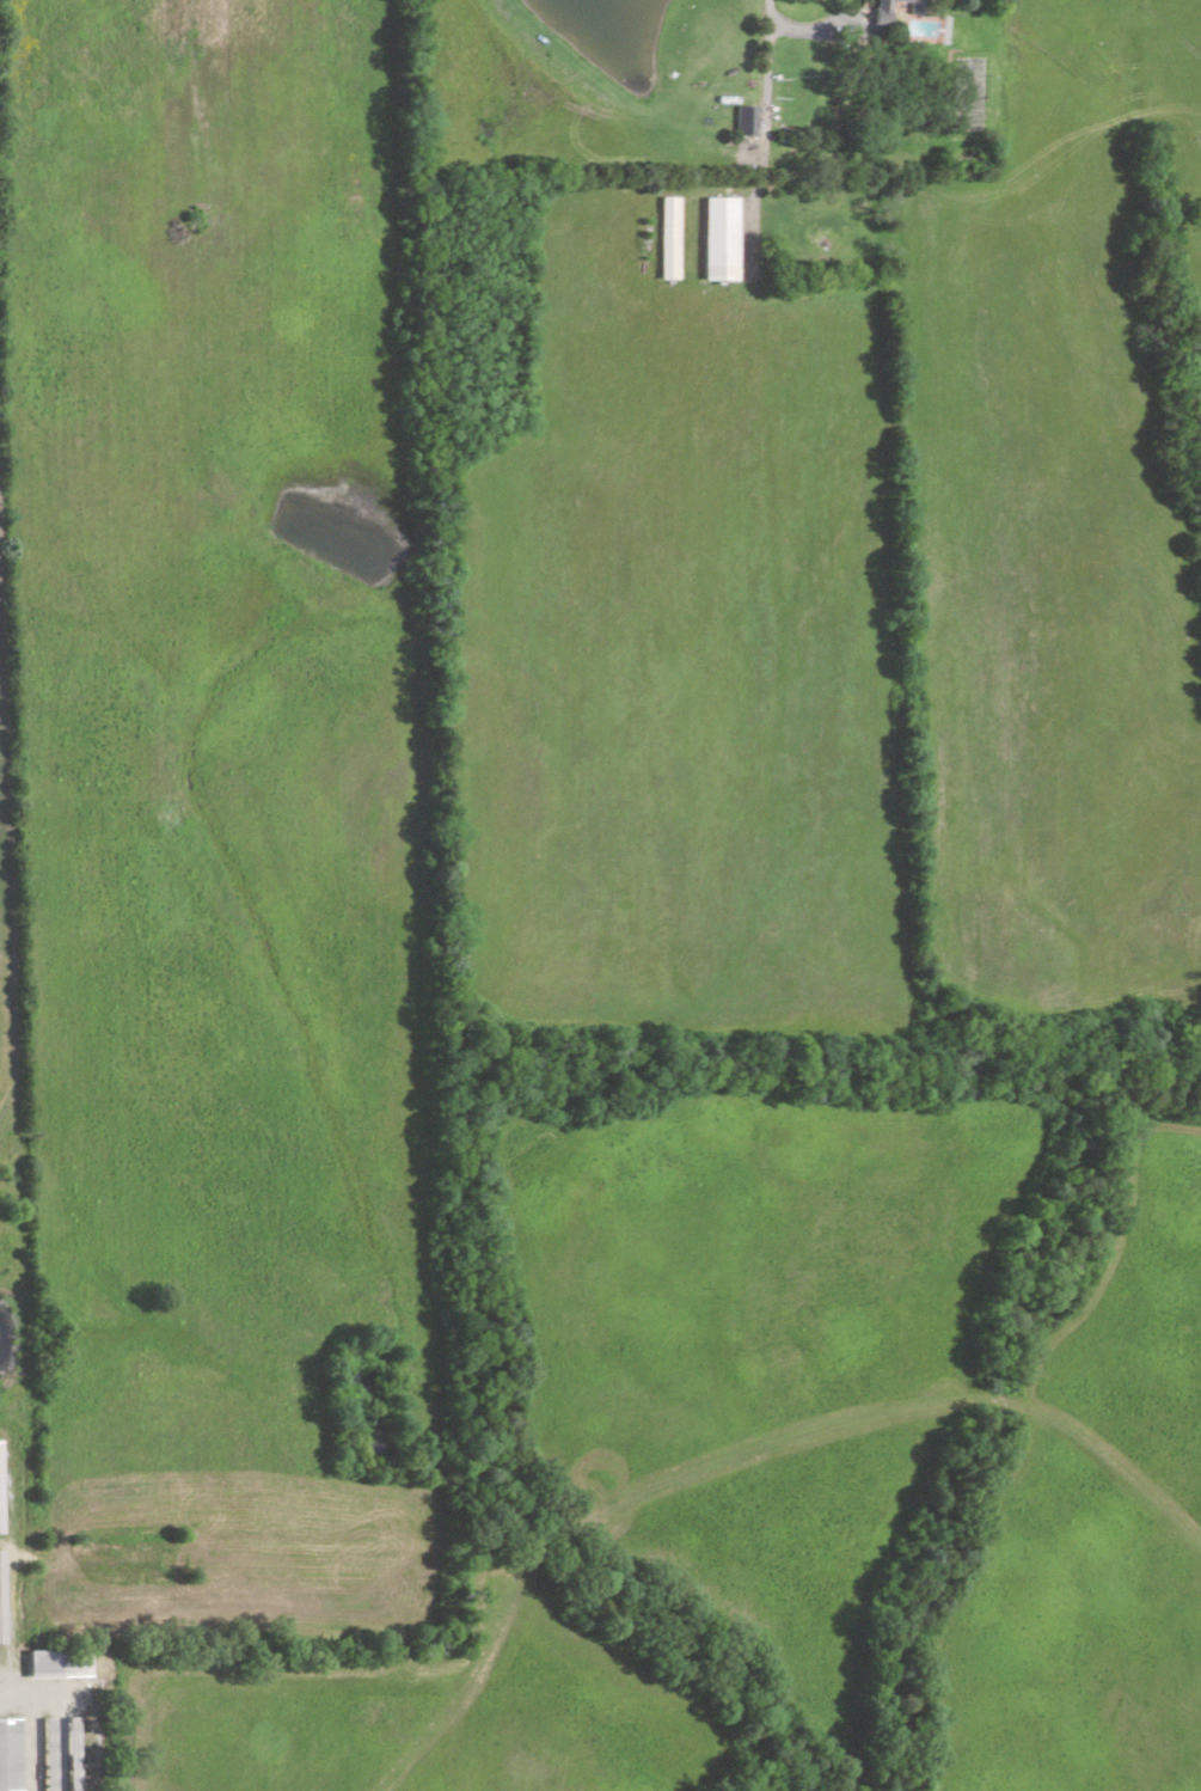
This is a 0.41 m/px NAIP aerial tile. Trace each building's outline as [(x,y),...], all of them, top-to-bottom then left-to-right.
[(871,30),(886,30),(887,0),(872,0),(871,30)] [(919,0),(907,0),(906,11),(919,11),(919,0)] [(756,104),(737,104),(737,134),(756,134),(756,104)] [(660,195),(660,277),(678,277),(678,195),(660,195)] [(703,277),(736,277),(736,195),(703,195),(703,277)] [(26,1646),(26,1674),(87,1674),(87,1646),(26,1646)] [(18,1715),(0,1716),(0,1790),(19,1790),(18,1715)] [(53,1715),(43,1715),(43,1787),(53,1787),(53,1715)]
